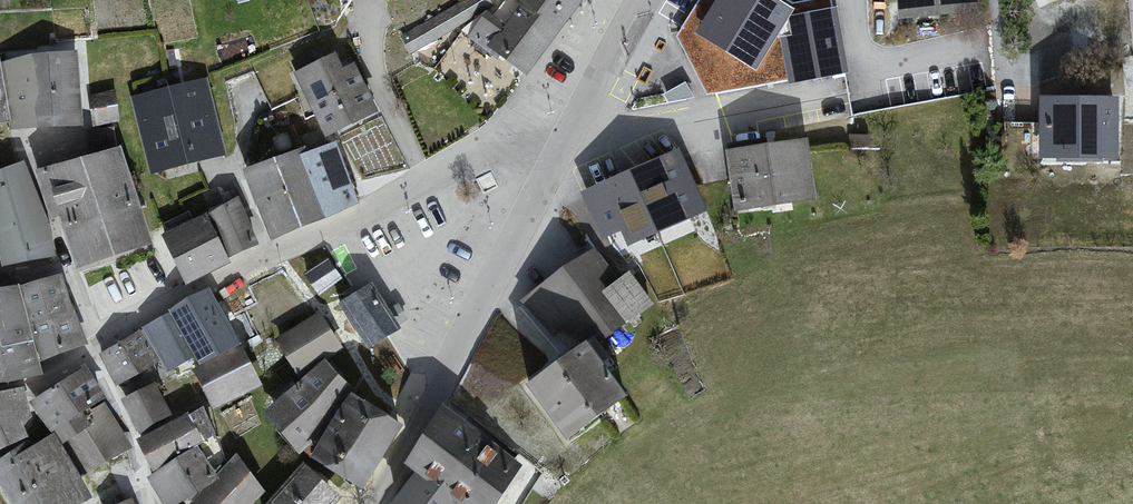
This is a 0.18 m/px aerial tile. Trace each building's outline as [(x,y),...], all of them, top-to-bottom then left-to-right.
[(503,21),(487,15),(471,36),(532,78),(591,0),(519,0),(503,21)] [(795,9),(780,0),(718,0),(697,36),(759,71),(795,9)] [(903,21),(984,14),(984,0),(900,0),(903,21)] [(839,10),(788,18),(798,83),(849,75),(839,10)] [(348,54),(299,76),(332,137),(385,112),(348,54)] [(81,55),(5,65),(17,122),(16,130),(88,127),(81,55)] [(0,62),(0,125),(17,122),(5,65),(5,61),(0,62)] [(209,81),(130,99),(156,176),(231,158),(209,81)] [(118,93),(89,98),(94,127),(120,123),(118,93)] [(1126,100),(1045,98),(1043,160),(1125,161),(1126,100)] [(808,144),(723,152),(736,215),(819,204),(808,144)] [(126,148),(37,172),(77,274),(160,245),(126,148)] [(340,149),(247,174),(277,240),(364,202),(340,149)] [(673,160),(580,199),(620,260),(705,225),(673,160)] [(6,270),(56,257),(29,167),(0,178),(0,247),(6,270)] [(242,199),(213,218),(236,262),(264,249),(242,199)] [(213,218),(167,239),(192,285),(236,262),(213,218)] [(608,347),(648,311),(601,258),(521,312),(567,362),(536,389),(579,444),(633,404),(608,347)] [(0,324),(0,386),(45,368),(44,361),(91,346),(64,278),(0,292),(0,321),(1,324),(0,324)] [(371,285),(342,303),(369,345),(398,328),(371,285)] [(216,301),(173,319),(205,370),(243,354),(216,301)] [(318,314),(278,340),(298,372),(339,346),(318,314)] [(173,319),(142,335),(173,375),(200,363),(173,319)] [(142,335),(102,358),(119,391),(164,364),(142,335)] [(205,370),(193,375),(216,414),(265,390),(243,354),(205,370)] [(325,361),(267,413),(299,448),(355,397),(357,395),(325,361)] [(93,369),(37,403),(60,437),(87,478),(132,452),(93,369)] [(159,386),(122,404),(140,441),(178,425),(159,386)] [(36,440),(30,430),(38,422),(28,391),(0,397),(0,455),(36,440)] [(355,397),(314,456),(361,486),(401,425),(355,397)] [(521,470),(448,410),(409,470),(425,481),(408,503),(498,503),(521,470)] [(178,425),(140,441),(157,477),(198,451),(222,443),(204,414),(178,425)] [(60,437),(0,468),(0,469),(20,503),(96,503),(102,501),(87,478),(60,437)] [(148,483),(162,503),(186,503),(220,484),(198,451),(157,477),(148,483)] [(266,494),(236,460),(219,472),(224,484),(199,503),(257,503),(266,494)] [(269,503),(338,503),(341,500),(302,469),(269,503)]
